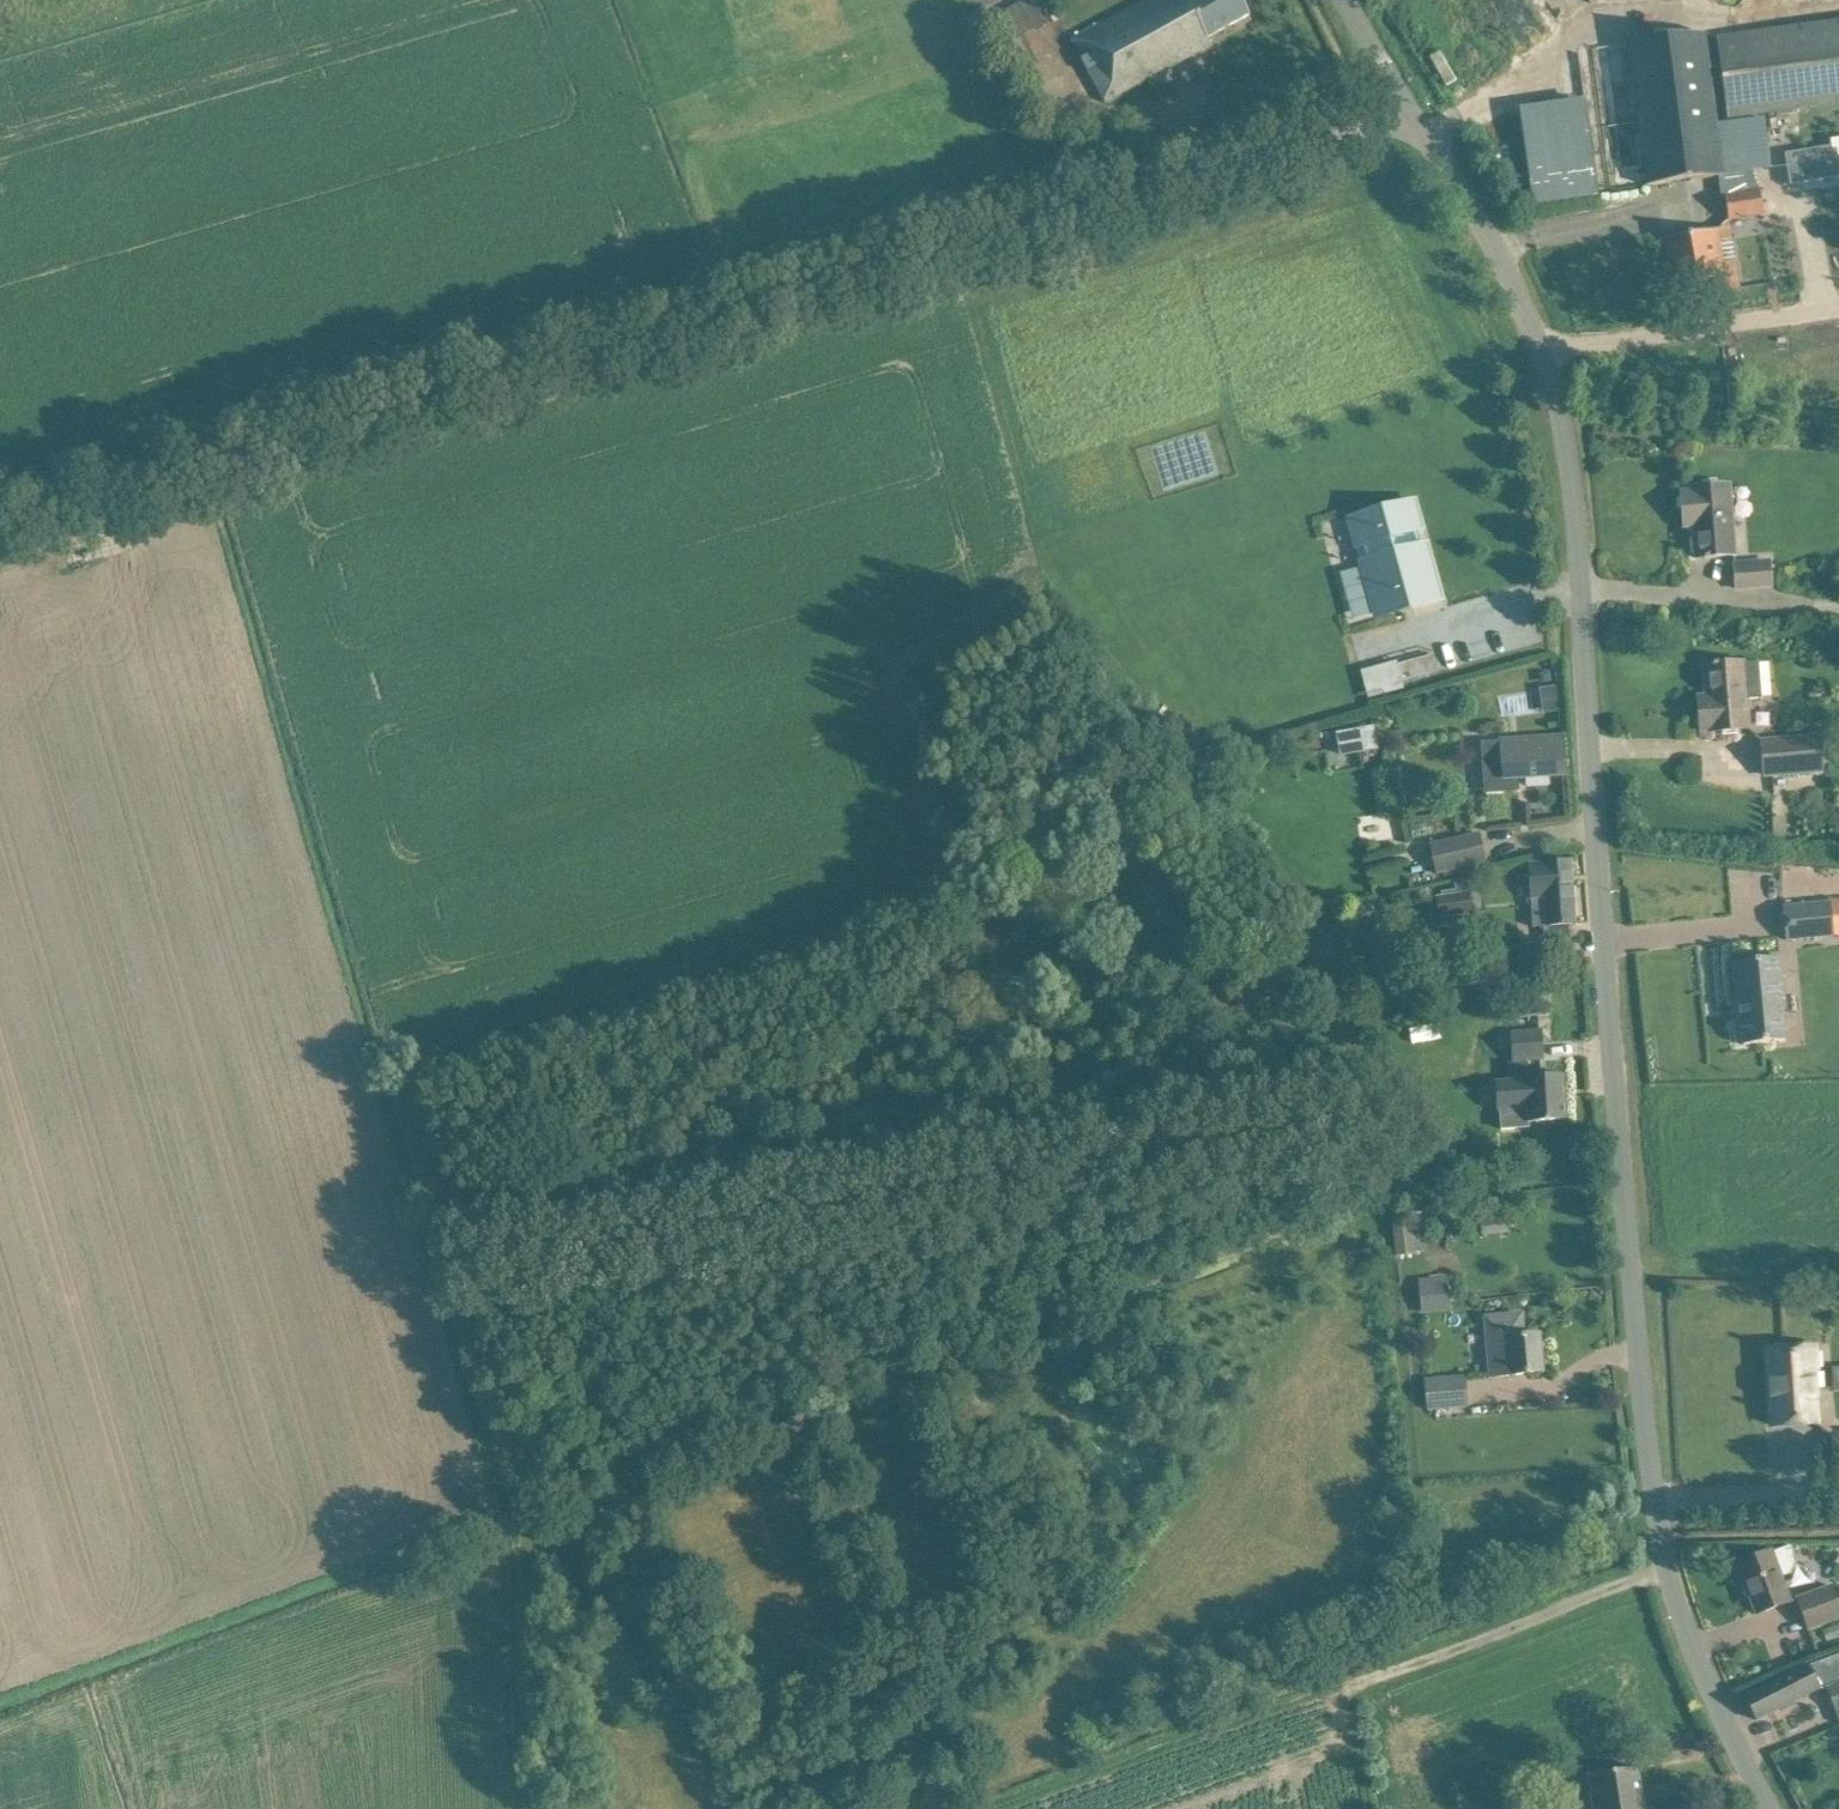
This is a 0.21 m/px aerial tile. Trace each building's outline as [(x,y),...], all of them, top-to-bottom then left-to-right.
[(1042,13),(1058,4),(1056,0),(1035,0),(1042,13)] [(1071,41),(1104,103),(1211,45),(1207,38),(1249,16),(1241,0),(1148,0),(1071,41)] [(1506,28),(1518,23),(1508,0),(1494,0),(1506,28)] [(1716,39),(1726,120),(1838,105),(1838,23),(1716,39)] [(1722,177),(1719,153),(1703,34),(1627,44),(1646,187),(1722,177)] [(1811,139),(1813,165),(1838,163),(1838,137),(1811,139)] [(1758,188),(1724,194),(1728,221),(1763,216),(1758,188)] [(1715,230),(1686,235),(1663,239),(1671,287),(1723,278),(1715,230)] [(1692,513),(1693,527),(1696,559),(1734,556),(1728,486),(1690,489),(1690,492),(1681,493),(1682,514),(1692,513)] [(1356,521),(1381,613),(1434,599),(1408,506),(1356,521)] [(1771,586),(1769,561),(1735,563),(1737,588),(1771,586)] [(1403,681),(1438,672),(1433,655),(1399,665),(1403,681)] [(1708,713),(1699,714),(1700,731),(1710,731),(1710,733),(1748,730),(1746,700),(1761,699),(1758,661),(1705,666),(1708,713)] [(1373,728),(1337,735),(1341,756),(1377,750),(1373,728)] [(1519,793),(1518,779),(1564,776),(1561,737),(1480,743),(1484,795),(1519,793)] [(1824,772),(1821,737),(1761,741),(1764,777),(1824,772)] [(1487,863),(1480,833),(1429,845),(1437,875),(1487,863)] [(1546,864),(1528,865),(1531,899),(1533,927),(1547,926),(1550,926),(1574,924),(1570,862),(1546,864)] [(1439,919),(1472,915),(1469,893),(1436,897),(1439,919)] [(1831,903),(1785,909),(1788,941),(1834,937),(1831,903)] [(1780,958),(1732,963),(1736,1004),(1739,1004),(1743,1046),(1785,1042),(1781,1000),(1784,1000),(1780,958)] [(1519,989),(1521,1018),(1549,1016),(1547,987),(1519,989)] [(1548,1034),(1512,1038),(1514,1062),(1550,1059),(1548,1034)] [(1499,1082),(1495,1083),(1499,1130),(1529,1128),(1529,1124),(1567,1121),(1563,1075),(1523,1078),(1523,1080),(1499,1082)] [(1417,1305),(1418,1320),(1439,1318),(1438,1303),(1417,1305)] [(1543,1373),(1539,1335),(1523,1336),(1521,1315),(1485,1318),(1489,1364),(1494,1364),(1495,1378),(1543,1373)] [(1772,1426),(1823,1423),(1820,1347),(1767,1351),(1769,1382),(1771,1382),(1772,1396),(1770,1396),(1772,1426)] [(1465,1378),(1425,1381),(1427,1410),(1467,1406),(1465,1378)] [(1790,1602),(1781,1576),(1788,1574),(1794,1558),(1789,1545),(1735,1565),(1742,1586),(1745,1585),(1756,1615),(1790,1602)] [(1832,1586),(1796,1599),(1807,1631),(1838,1619),(1838,1605),(1832,1586)] [(1744,1698),(1755,1720),(1820,1688),(1826,1690),(1838,1684),(1838,1668),(1834,1657),(1810,1666),(1744,1698)] [(1826,1690),(1838,1721),(1838,1684),(1826,1690)] [(1613,1772),(1588,1776),(1594,1808),(1643,1808),(1636,1768),(1613,1772)]
